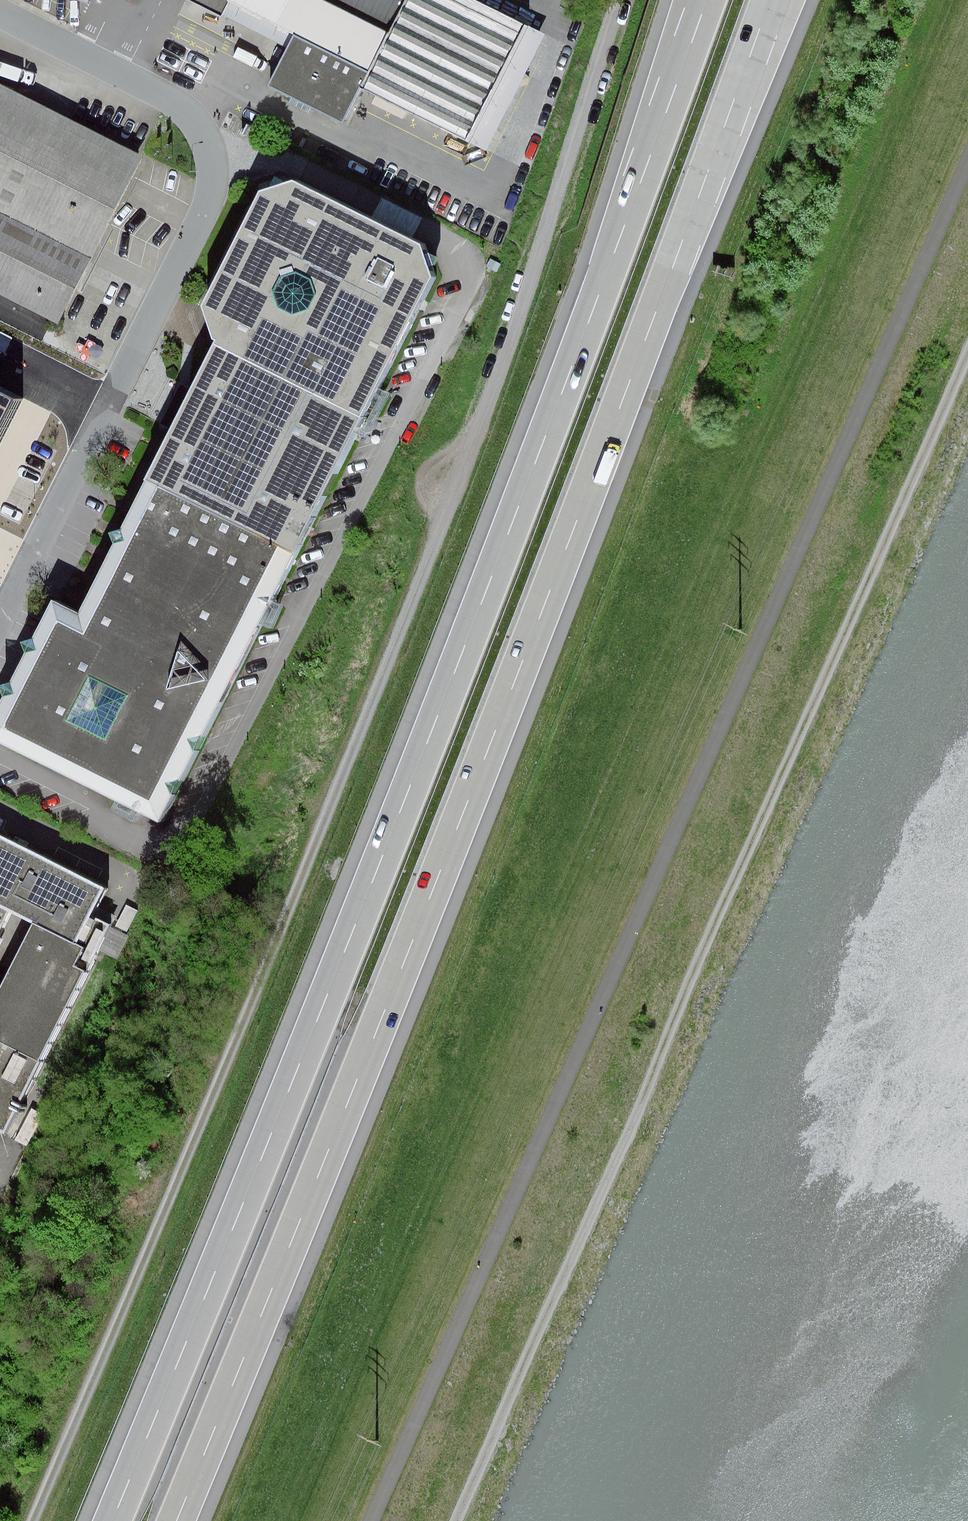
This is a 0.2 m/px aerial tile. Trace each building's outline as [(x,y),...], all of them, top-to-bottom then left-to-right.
[(271,81),(350,120),(368,85),(491,147),(549,31),(488,0),(194,0),(189,11),(283,58),(271,81)] [(74,317),(158,150),(0,70),(0,279),(74,317)] [(165,820),(437,278),(428,245),(299,179),(257,193),(202,305),(216,341),(183,406),(146,480),(151,482),(80,619),(54,608),(51,611),(0,714),(0,739),(165,820)] [(33,373),(0,357),(0,438),(33,373)] [(9,1132),(88,971),(78,966),(88,947),(81,944),(110,887),(0,831),(0,948),(18,911),(36,920),(2,990),(0,988),(0,1127),(9,1132)]
